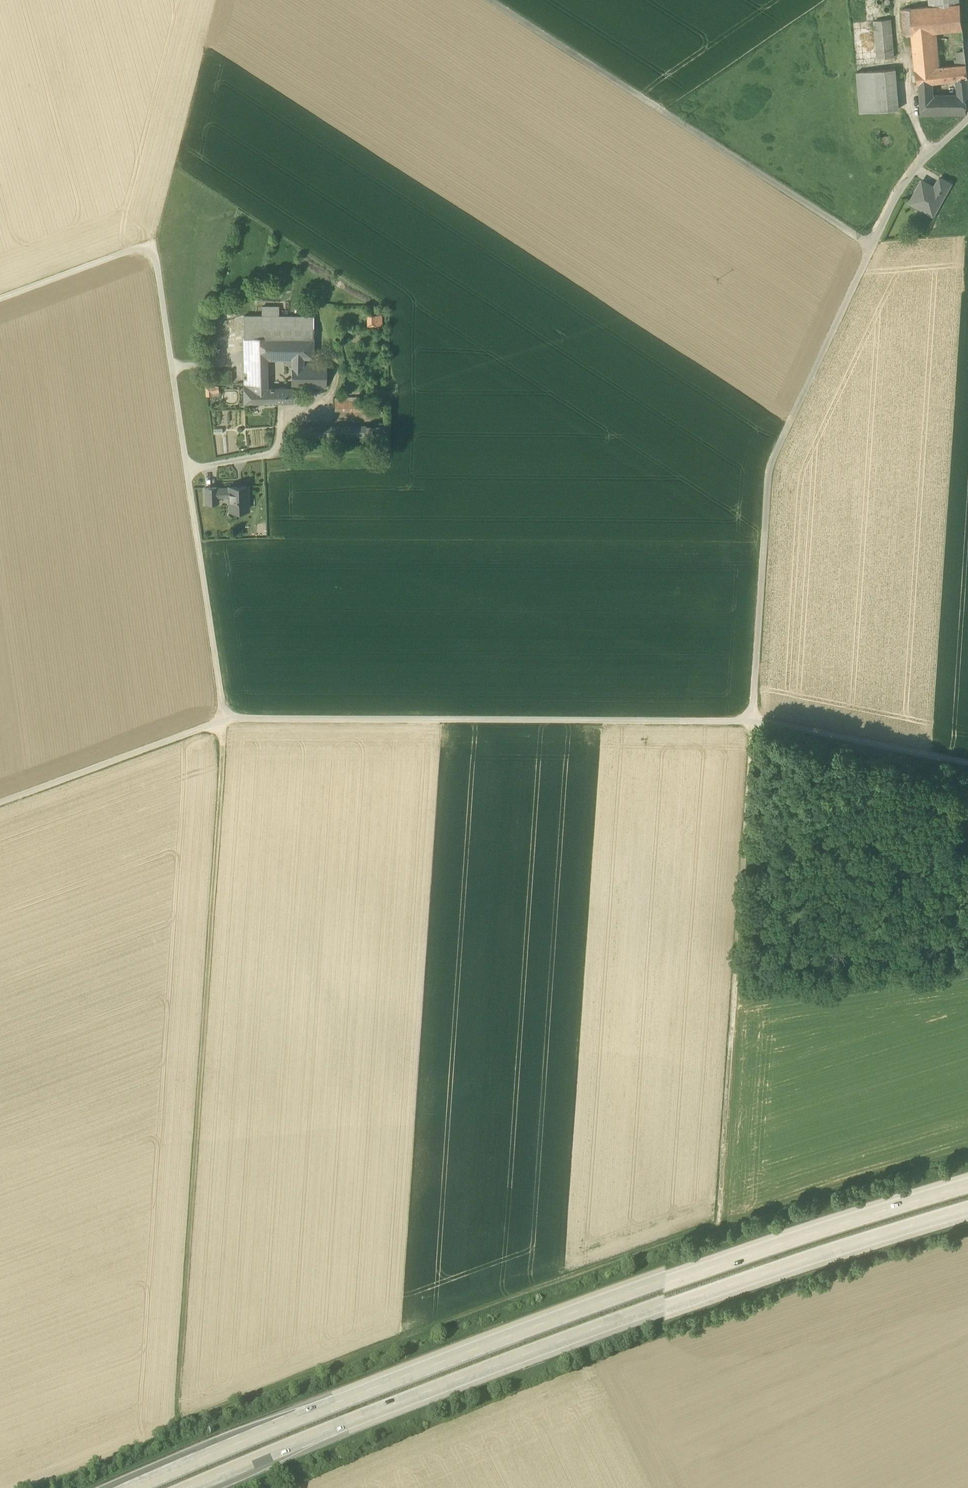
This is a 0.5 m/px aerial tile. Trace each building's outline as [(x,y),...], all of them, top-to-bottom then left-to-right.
[(911,9),(914,33),(933,32),(946,31),(963,29),(961,4),(960,4),(930,7),(911,9)] [(905,35),(914,34),(914,33),(911,9),(903,9),(905,35)] [(875,21),(878,59),(894,57),(891,20),(875,21)] [(933,32),(934,39),(947,38),(946,31),(933,32)] [(934,39),(933,32),(914,33),(914,34),(917,69),(937,68),(940,67),(940,64),(936,64),(934,39)] [(955,59),(956,66),(967,65),(966,51),(958,53),(958,55),(958,58),(955,59)] [(920,83),(926,84),(933,82),(958,79),(967,77),(967,65),(956,66),(940,67),(937,68),(917,69),(918,83),(920,83)] [(896,70),(876,71),(879,111),(899,110),(896,70)] [(861,112),(879,111),(876,71),(858,73),(861,112)] [(959,97),(966,97),(967,97),(967,78),(967,77),(958,79),(959,97)] [(926,84),(920,83),(921,97),(931,96),(931,95),(933,95),(933,82),(926,84)] [(921,116),(934,115),(933,98),(933,95),(931,95),(931,96),(921,97),(921,116)] [(959,97),(933,98),(934,115),(965,114),(966,113),(966,97),(959,97)] [(934,188),(945,194),(951,184),(940,178),(935,188),(934,188)] [(919,205),(934,213),(945,194),(934,188),(935,188),(922,181),(911,201),(912,204),(916,206),(919,205)] [(244,316),(244,338),(266,336),(304,337),(313,337),(314,316),(278,316),(278,307),(263,307),(263,316),(244,316)] [(267,384),(266,356),(266,336),(244,338),(245,372),(251,372),(251,378),(245,378),(245,384),(267,384)] [(293,357),(303,357),(304,337),(266,336),(266,356),(286,357),(293,357)] [(313,337),(304,337),(303,357),(313,357),(313,337)] [(303,357),(293,357),(292,364),(292,369),(305,369),(305,363),(303,363),(303,357)] [(292,388),(326,388),(327,363),(305,363),(305,369),(292,369),(292,388)] [(245,384),(245,401),(293,401),(293,388),(267,389),(267,384),(245,384)] [(206,387),(207,396),(219,395),(218,387),(206,387)] [(335,402),(335,410),(360,410),(360,402),(335,402)] [(385,427),(340,427),(340,439),(368,439),(368,442),(385,442),(385,427)] [(234,508),(237,510),(242,510),(244,507),(248,507),(248,486),(230,486),(230,487),(218,488),(218,496),(230,496),(230,508),(234,508)] [(206,487),(206,502),(218,502),(218,496),(218,488),(218,487),(206,487)]
